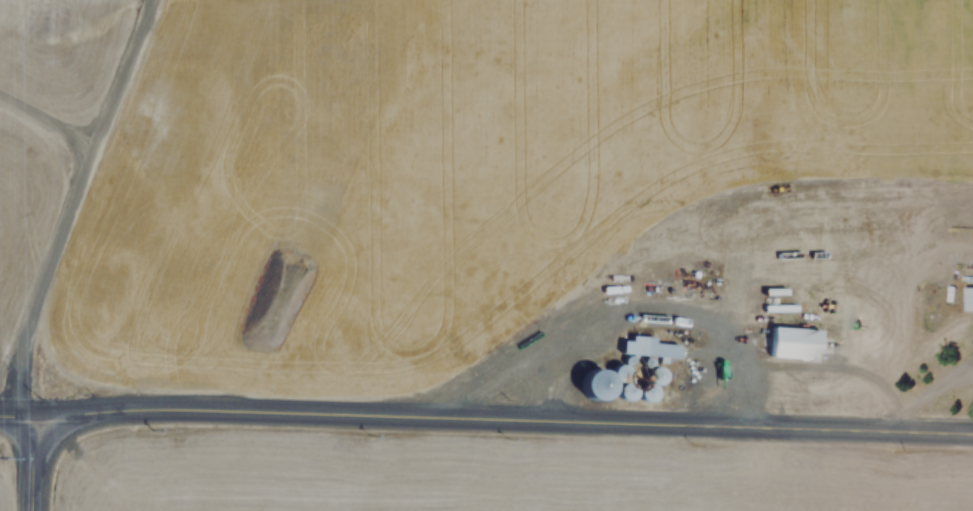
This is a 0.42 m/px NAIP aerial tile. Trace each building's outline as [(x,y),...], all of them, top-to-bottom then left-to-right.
[(823,328),(771,327),(770,357),(822,358),(823,328)] [(624,354),(665,356),(666,343),(656,342),(657,336),(633,335),(633,340),(625,340),(624,354)]
